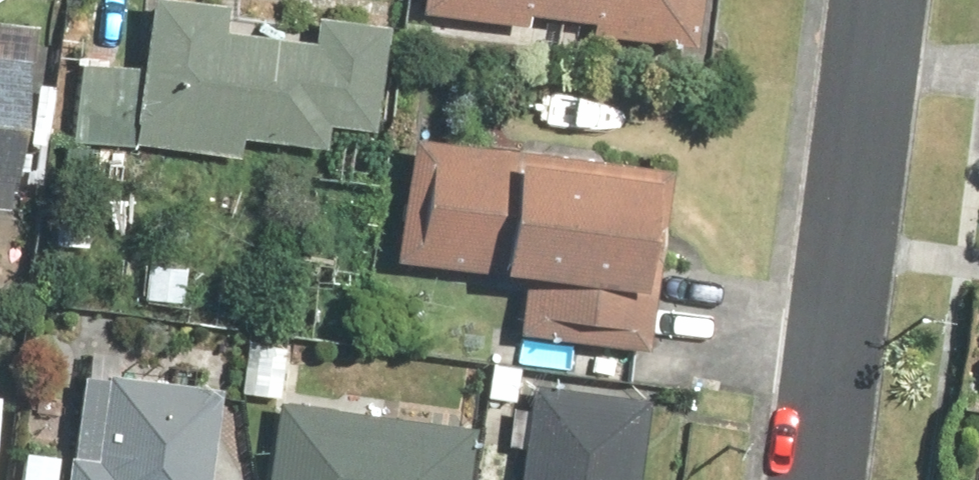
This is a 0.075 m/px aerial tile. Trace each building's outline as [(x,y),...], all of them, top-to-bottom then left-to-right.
[(228,0),(161,0),(153,68),(86,61),(77,141),(248,159),(251,137),(339,147),(341,126),(390,131),(402,19),(330,11),(327,36),(241,27),(244,2),(228,0)] [(426,23),(725,55),(731,0),(428,0),(426,23)] [(0,50),(0,165),(46,168),(54,54),(0,50)] [(402,252),(533,270),(524,336),(654,354),(664,288),(681,164),(419,128),(402,252)] [(37,217),(0,211),(0,289),(24,293),(37,217)] [(292,343),(251,341),(248,396),(288,398),(292,343)] [(224,383),(133,376),(135,351),(99,348),(96,373),(84,372),(77,457),(28,453),(26,479),(215,479),(224,383)] [(654,398),(536,386),(527,479),(647,479),(654,398)] [(19,402),(0,398),(0,479),(6,479),(19,402)] [(488,422),(287,399),(277,479),(481,479),(488,422)]
